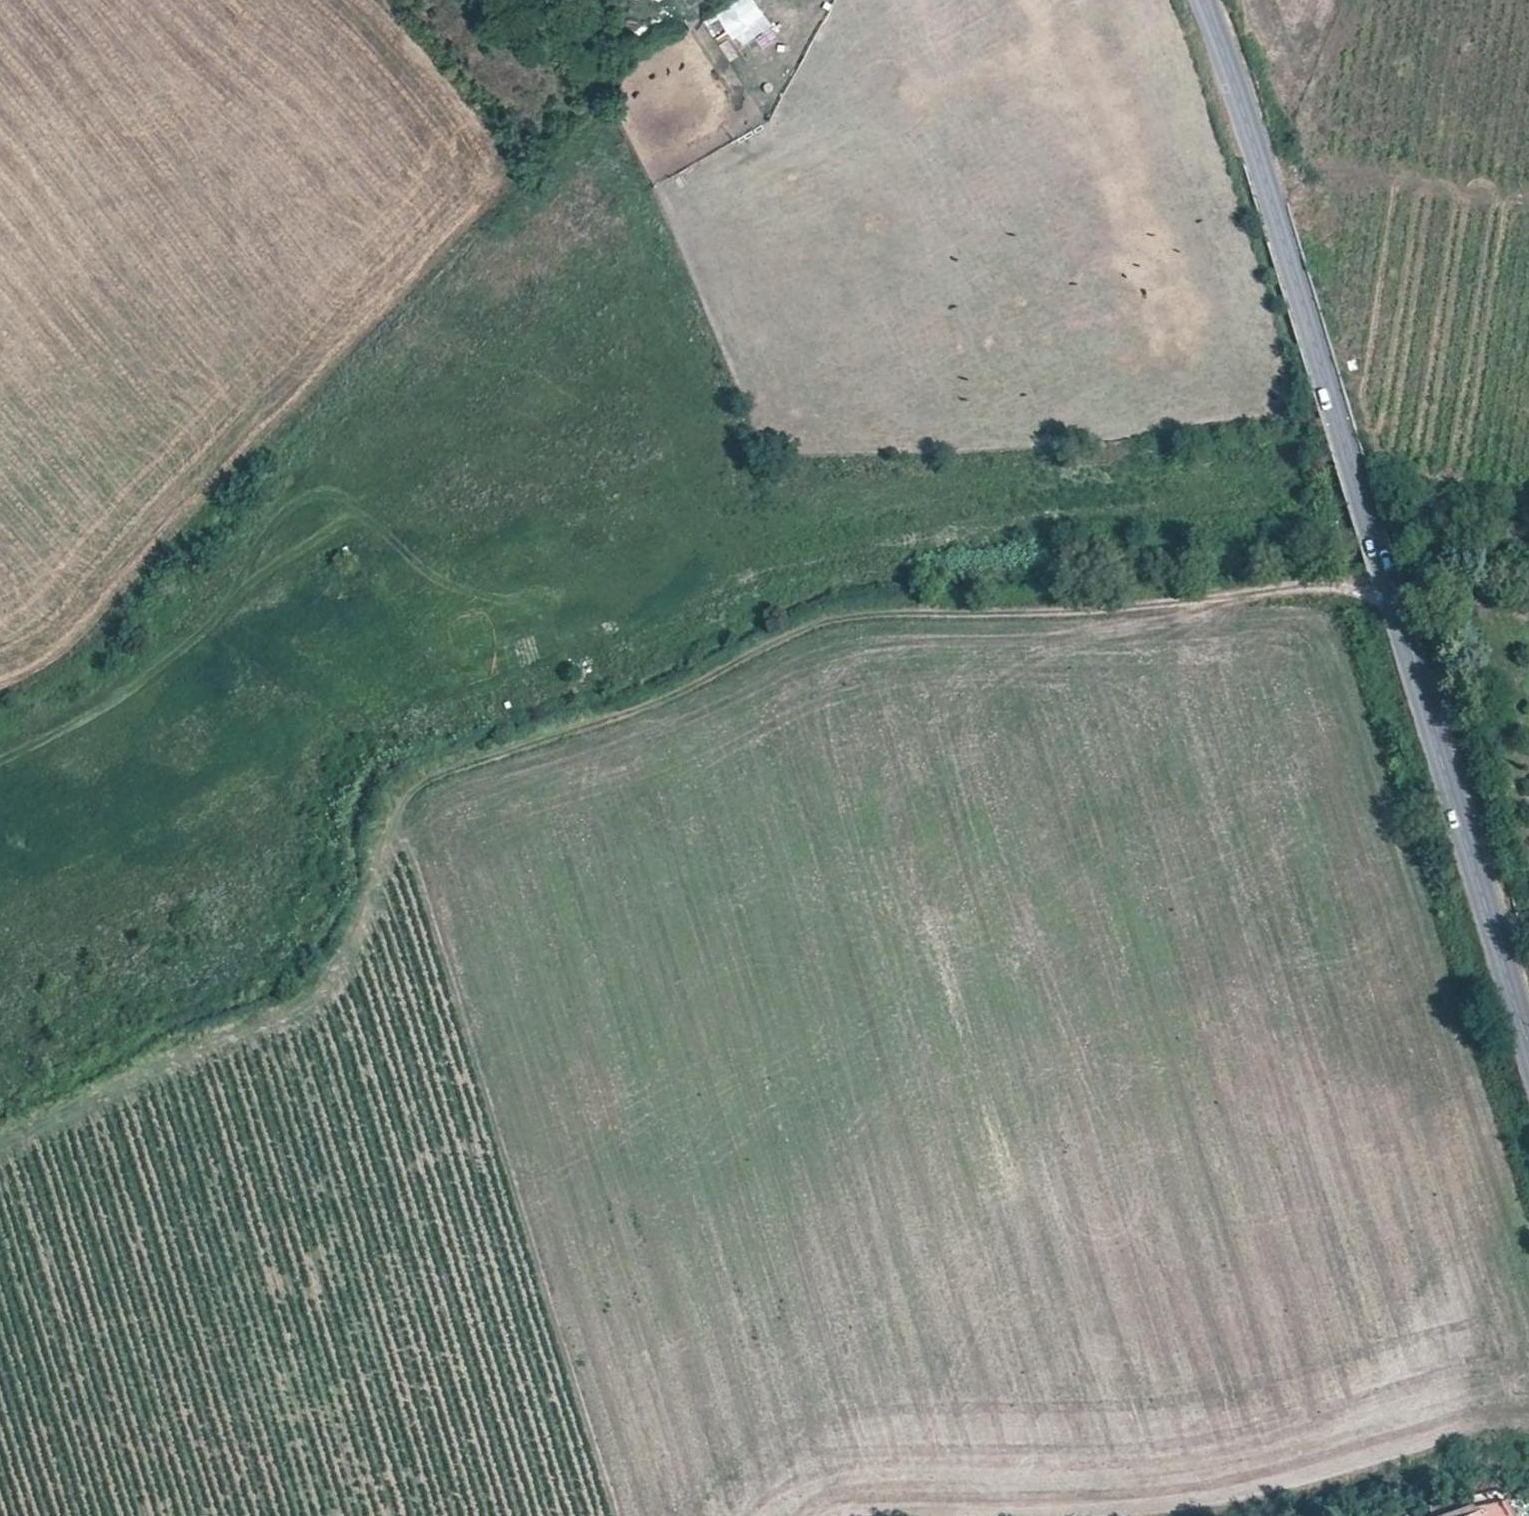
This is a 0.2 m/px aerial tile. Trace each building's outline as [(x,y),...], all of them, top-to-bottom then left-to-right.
[(1502,1504),(1474,1509),(1456,1515),(1508,1515),(1502,1504)]
